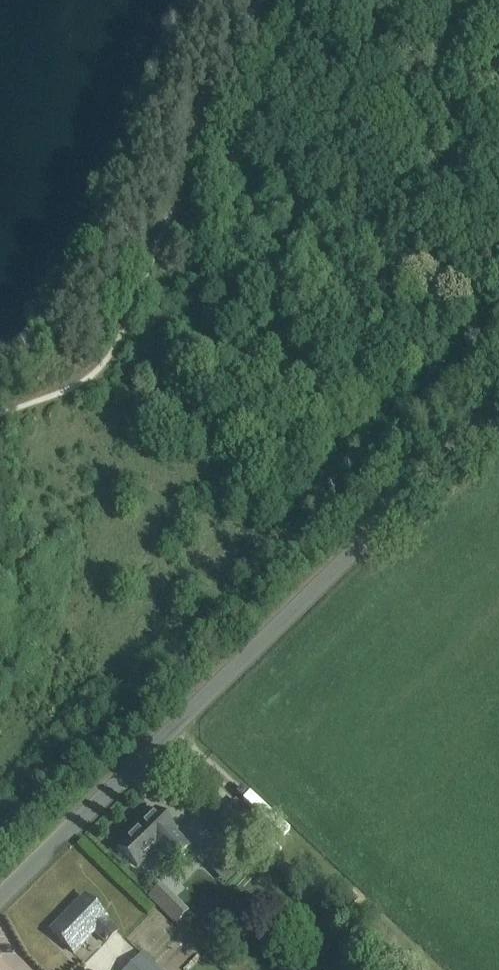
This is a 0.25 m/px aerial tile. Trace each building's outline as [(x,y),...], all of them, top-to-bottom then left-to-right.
[(228,851),(246,834),(223,809),(205,826),(228,851)] [(175,830),(156,810),(118,849),(136,868),(156,849),(172,864),(189,847),(173,832),(175,830)] [(106,918),(98,910),(84,896),(71,909),(72,910),(54,930),(52,928),(51,929),(74,951),(94,930),(105,941),(116,930),(105,919),(106,918)] [(126,969),(159,969),(143,954),(126,969)]
